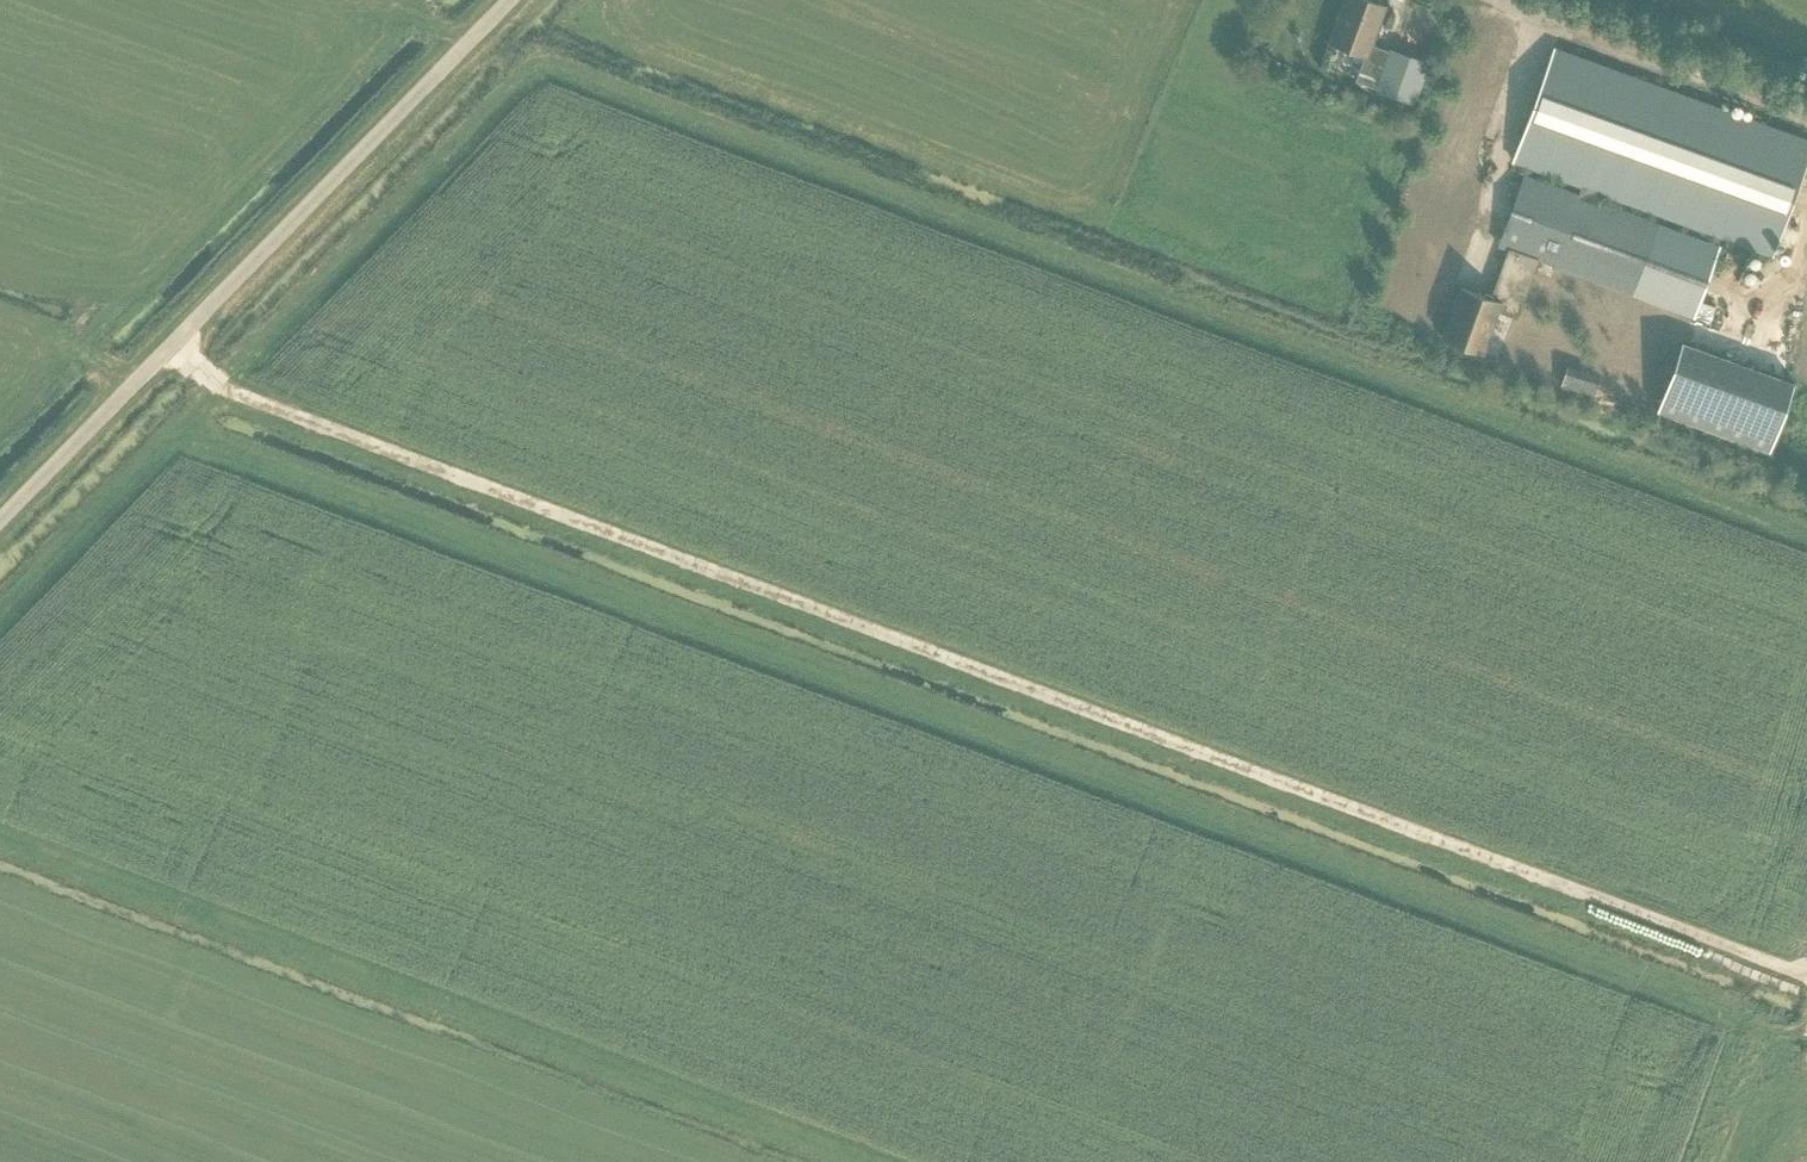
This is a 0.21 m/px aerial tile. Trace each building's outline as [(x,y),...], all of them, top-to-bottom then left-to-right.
[(1368,0),(1345,0),(1330,42),(1365,55),(1356,79),(1376,86),(1389,50),(1371,44),(1385,6),(1368,0)] [(1389,50),(1376,86),(1374,90),(1414,104),(1429,61),(1390,47),(1389,50)] [(1554,49),(1513,161),(1582,186),(1579,196),(1524,176),(1498,245),(1508,249),(1490,298),(1461,288),(1443,338),(1481,352),(1496,310),(1518,318),(1538,260),(1693,316),(1719,246),(1598,201),(1602,192),(1772,255),(1769,264),(1806,277),(1806,140),(1554,49)] [(1794,382),(1682,341),(1656,410),(1769,451),(1794,382)]
